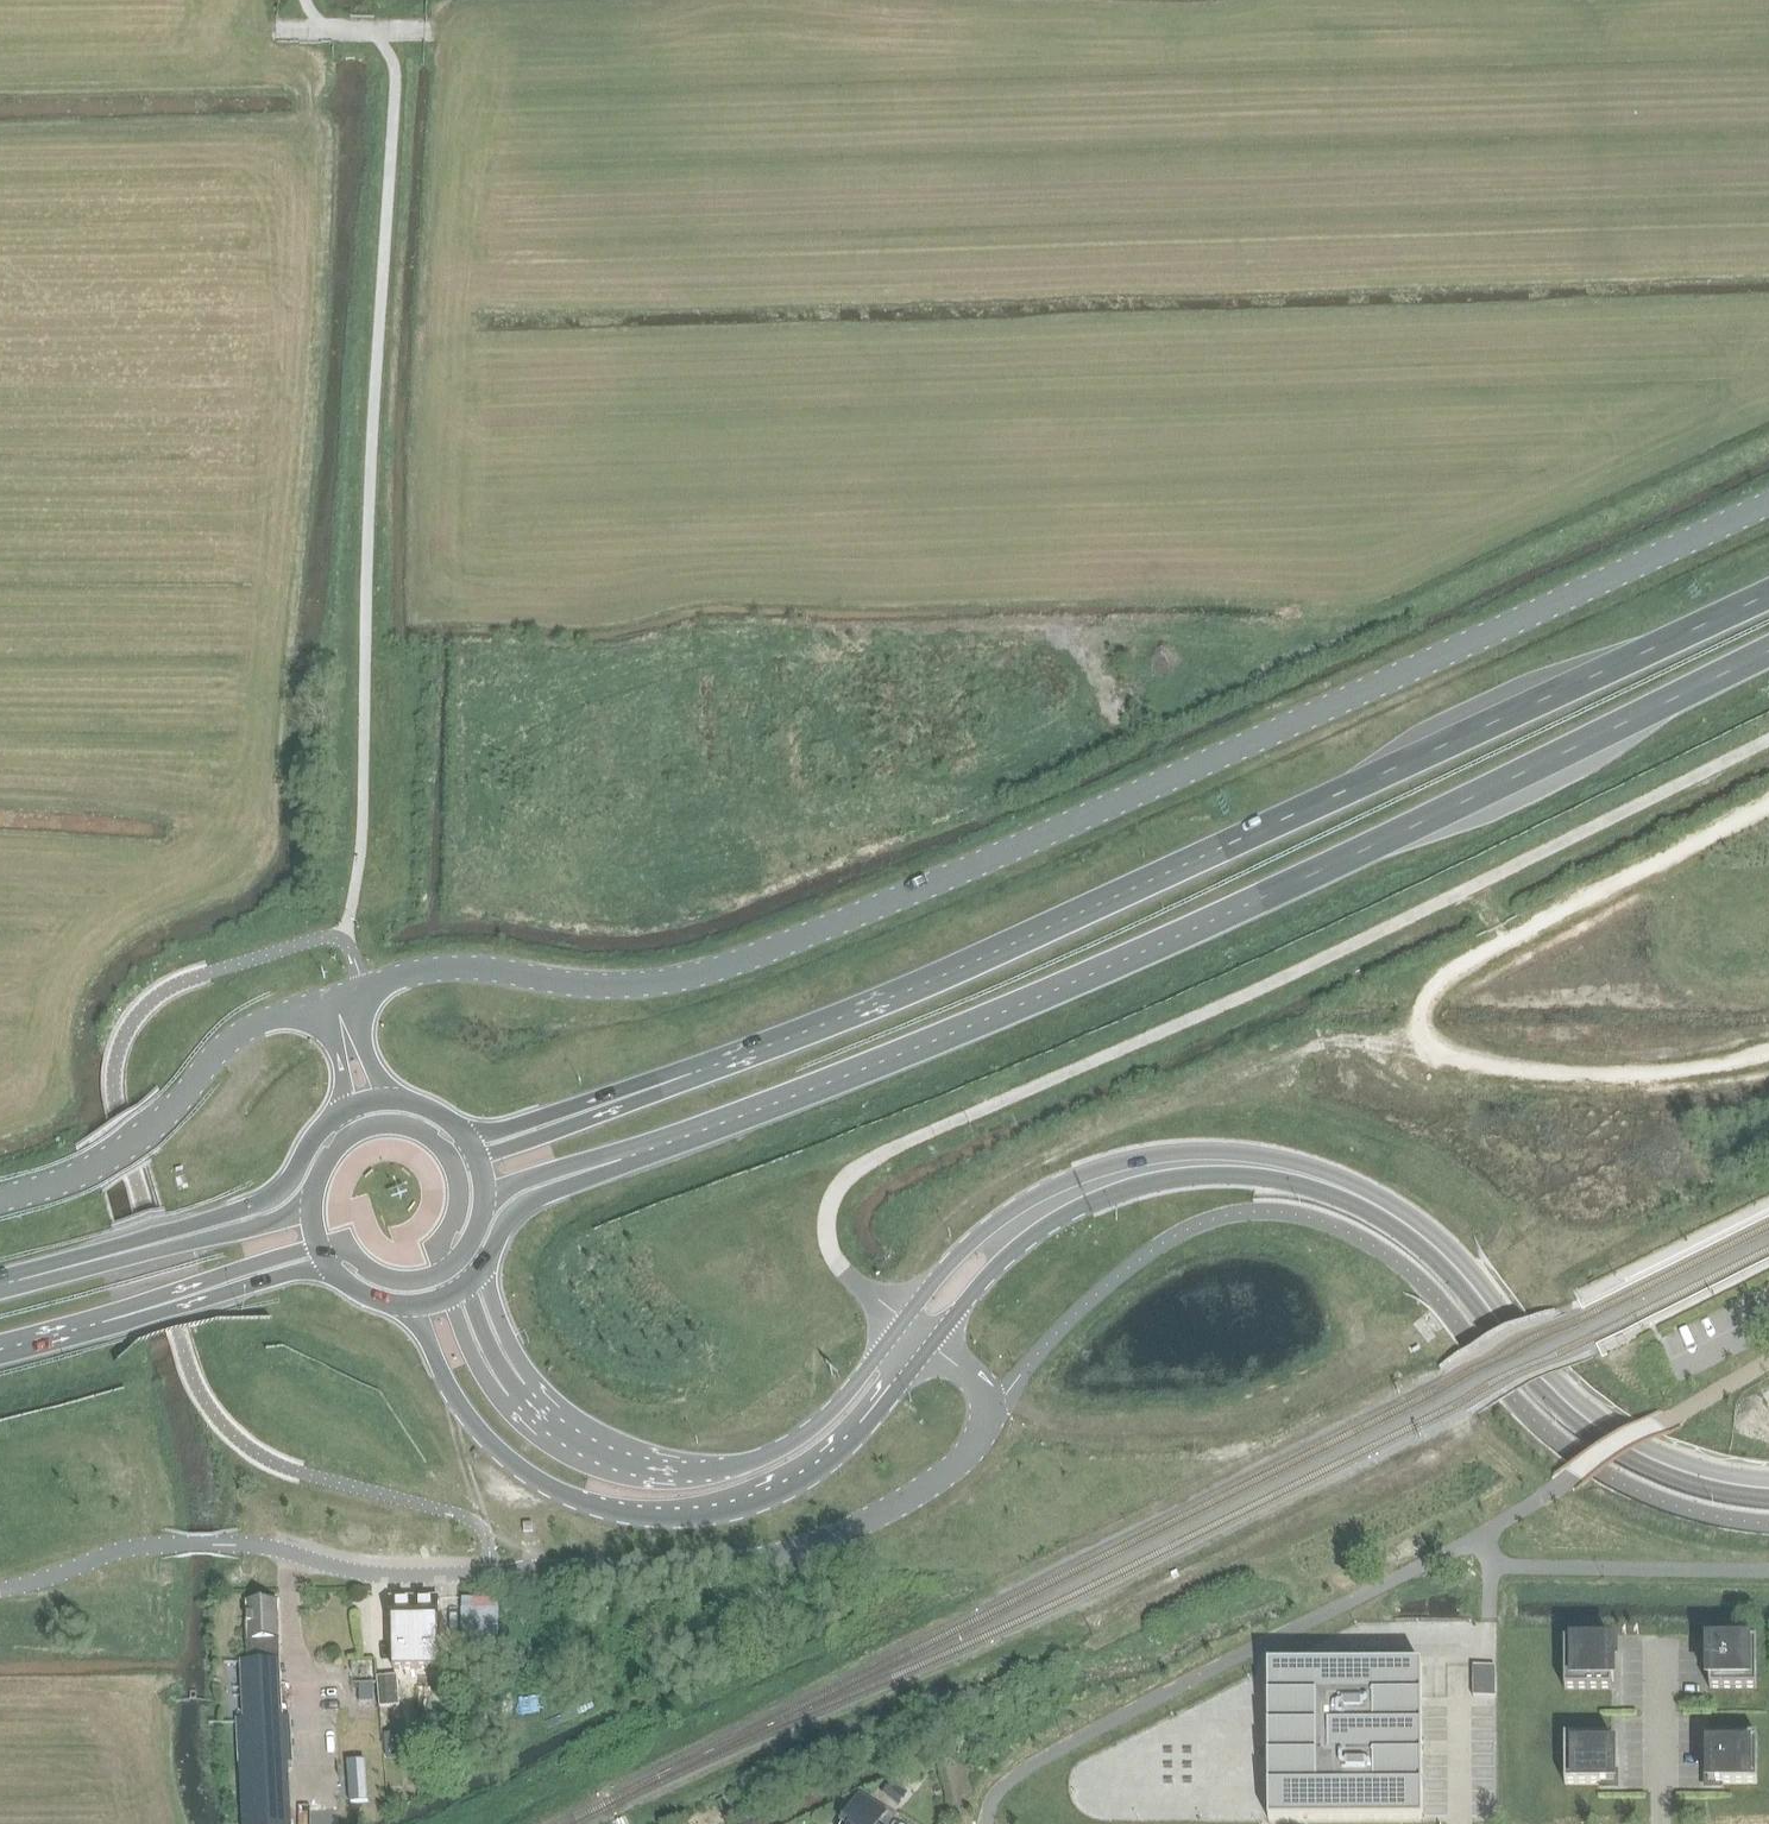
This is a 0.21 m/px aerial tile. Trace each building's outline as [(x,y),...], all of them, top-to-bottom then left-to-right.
[(1747,1399),(1734,1406),(1756,1449),(1768,1443),(1747,1399)] [(264,1599),(261,1601),(245,1602),(246,1626),(248,1665),(243,1665),(245,1723),(237,1723),(239,1766),(287,1765),(292,1765),(291,1723),(284,1723),(280,1605),(279,1601),(273,1601),(270,1599),(264,1599)] [(395,1636),(392,1636),(393,1671),(395,1671),(420,1670),(417,1600),(394,1601),(395,1636)] [(435,1600),(417,1600),(420,1670),(437,1669),(439,1669),(438,1634),(436,1634),(435,1600)] [(1720,1643),(1707,1643),(1707,1679),(1709,1679),(1709,1689),(1757,1688),(1756,1641),(1720,1641),(1720,1643)] [(1600,1642),(1564,1642),(1564,1689),(1612,1689),(1612,1680),(1613,1680),(1613,1643),(1600,1643),(1600,1642)] [(1268,1760),(1269,1820),(1422,1820),(1422,1666),(1268,1667),(1268,1741),(1266,1741),(1266,1760),(1268,1760)] [(1495,1666),(1473,1666),(1473,1697),(1495,1697),(1495,1666)] [(397,1676),(376,1678),(380,1709),(400,1706),(397,1676)] [(372,1683),(359,1683),(359,1702),(372,1702),(372,1683)] [(402,1757),(400,1732),(384,1734),(386,1758),(402,1757)] [(1612,1746),(1612,1736),(1564,1737),(1564,1784),(1600,1784),(1600,1782),(1614,1782),(1613,1746),(1612,1746)] [(1757,1736),(1709,1736),(1709,1746),(1708,1746),(1708,1782),(1721,1782),(1721,1784),(1757,1783),(1757,1736)] [(452,1759),(451,1747),(435,1748),(435,1759),(452,1759)] [(369,1759),(351,1760),(354,1802),(372,1801),(369,1759)] [(891,1784),(883,1795),(898,1806),(906,1795),(891,1784)] [(885,1810),(859,1794),(841,1823),(842,1823),(877,1823),(885,1810)] [(729,1811),(723,1798),(717,1801),(723,1814),(729,1811)]
